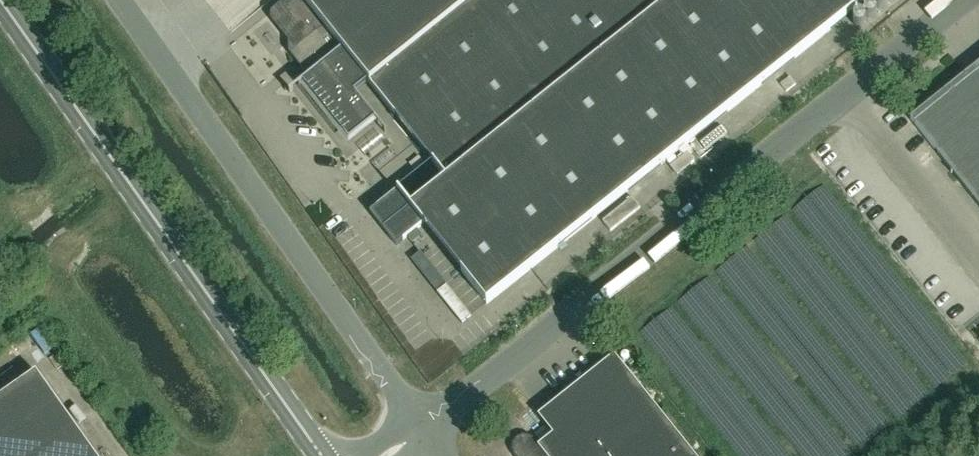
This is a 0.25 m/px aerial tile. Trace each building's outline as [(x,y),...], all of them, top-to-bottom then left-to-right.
[(531,268),(867,0),(286,0),(271,12),(270,19),(293,47),(293,51),(312,75),(303,82),(350,141),(377,119),(355,93),(368,83),(370,85),(433,164),(419,175),(427,185),(410,198),(404,190),(401,193),(399,191),(398,192),(398,191),(371,212),(397,246),(424,224),(488,303),(531,268)] [(978,204),(978,89),(966,74),(910,118),(978,204)] [(420,156),(410,164),(416,172),(426,164),(420,156)] [(640,208),(632,198),(603,222),(610,232),(640,208)] [(36,372),(0,397),(0,455),(95,455),(36,372)] [(516,455),(695,455),(629,373),(539,444),(535,440),(530,436),(523,435),(517,438),(513,443),(512,449),(515,455),(516,455)]
